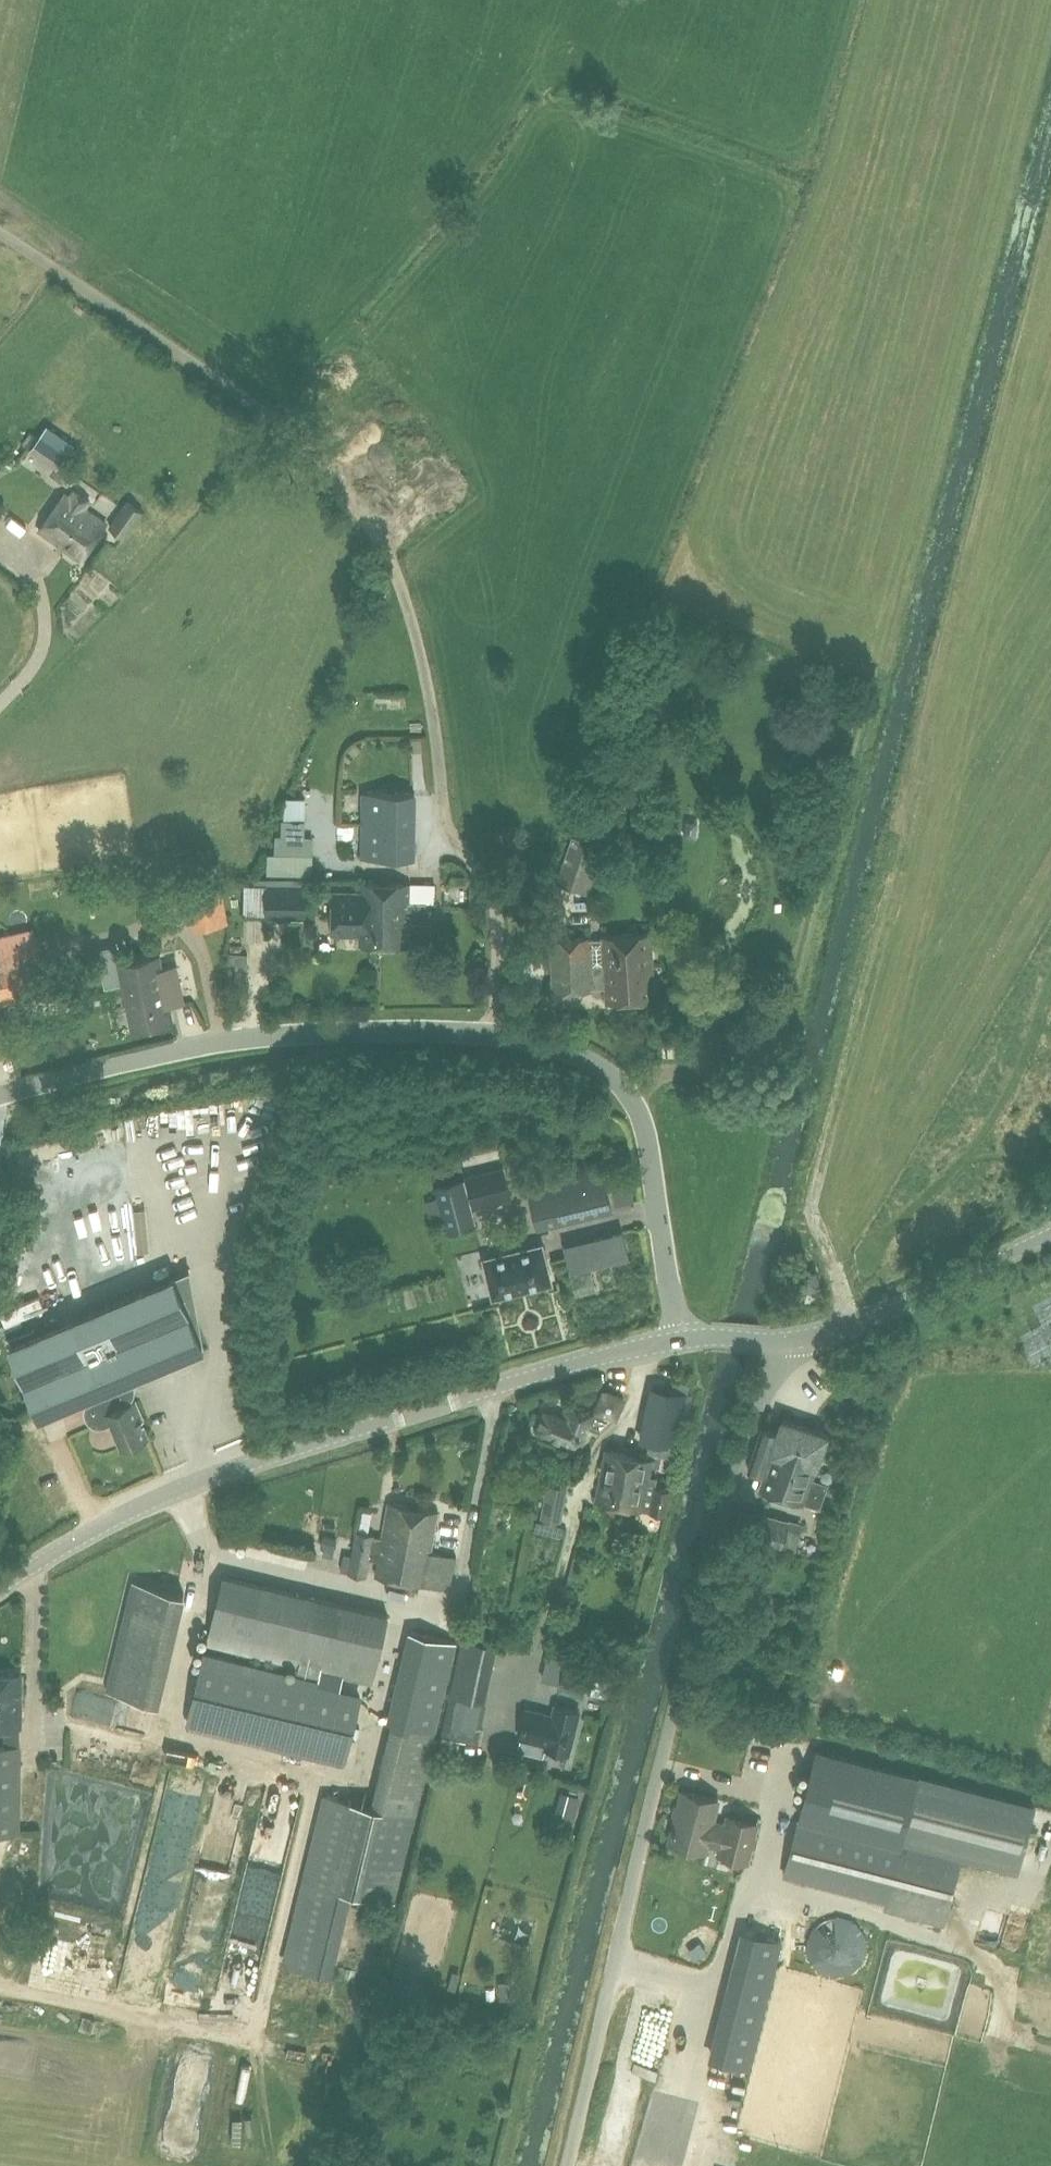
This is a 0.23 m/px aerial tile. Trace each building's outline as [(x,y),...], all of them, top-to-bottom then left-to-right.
[(66,454),(39,435),(29,449),(56,468),(66,454)] [(67,496),(65,494),(39,531),(79,559),(105,522),(86,509),(92,500),(74,487),(67,496)] [(128,501),(110,526),(125,537),(143,512),(128,501)] [(415,792),(361,791),(360,857),(414,858),(415,792)] [(587,887),(600,846),(571,837),(558,877),(587,887)] [(267,872),(312,874),(313,854),(268,852),(267,872)] [(228,922),(220,877),(186,883),(194,928),(228,922)] [(239,906),(258,907),(259,879),(240,879),(239,906)] [(360,882),(360,890),(360,892),(332,891),(331,934),(359,935),(359,944),(375,944),(375,914),(371,914),(372,882),(360,882)] [(375,944),(407,944),(407,931),(412,931),(412,922),(426,922),(426,903),(438,903),(438,884),(406,883),(372,882),(371,914),(375,914),(375,944)] [(307,919),(307,885),(267,884),(266,917),(307,919)] [(36,933),(34,927),(0,935),(0,1005),(50,994),(36,933)] [(591,938),(591,936),(548,939),(552,991),(605,987),(606,1002),(655,999),(652,933),(602,936),(602,938),(591,938)] [(159,956),(120,964),(133,1028),(172,1020),(169,1005),(183,1002),(176,966),(162,969),(159,956)] [(465,1179),(474,1212),(513,1202),(504,1169),(465,1179)] [(615,1215),(603,1169),(528,1187),(539,1232),(615,1215)] [(437,1197),(425,1200),(431,1223),(442,1220),(446,1235),(462,1234),(477,1226),(474,1212),(465,1179),(434,1187),(437,1197)] [(624,1235),(564,1249),(571,1277),(632,1263),(624,1235)] [(542,1244),(483,1259),(493,1298),(552,1283),(542,1244)] [(817,1269),(795,1275),(800,1292),(822,1286),(817,1269)] [(592,1273),(573,1277),(577,1294),(596,1290),(592,1273)] [(173,1277),(11,1345),(41,1417),(98,1393),(89,1399),(87,1401),(86,1404),(84,1407),(84,1410),(84,1414),(85,1417),(87,1420),(89,1423),(92,1426),(96,1427),(100,1428),(103,1427),(112,1424),(120,1446),(147,1435),(134,1401),(133,1401),(135,1393),(135,1391),(135,1388),(134,1382),(132,1379),(131,1377),(203,1346),(173,1277)] [(639,1440),(674,1447),(686,1393),(649,1385),(639,1440)] [(543,1411),(536,1428),(585,1447),(597,1416),(565,1404),(560,1417),(543,1411)] [(757,1490),(802,1504),(803,1503),(820,1508),(828,1483),(808,1477),(810,1469),(804,1467),(806,1463),(817,1466),(827,1433),(782,1419),(778,1432),(763,1427),(751,1468),(763,1471),(757,1490)] [(596,1500),(644,1509),(667,1513),(672,1488),(656,1485),(658,1476),(650,1475),(653,1458),(605,1449),(596,1500)] [(547,1483),(541,1508),(549,1509),(547,1520),(560,1523),(567,1487),(547,1483)] [(424,1584),(438,1512),(388,1502),(382,1537),(374,1535),(374,1534),(356,1531),(348,1572),(367,1575),(370,1557),(377,1559),(374,1574),(424,1584)] [(728,1537),(752,1544),(749,1558),(771,1564),(775,1550),(781,1551),(794,1555),(802,1523),(789,1520),(737,1505),(728,1537)] [(224,1574),(206,1644),(299,1667),(297,1675),(204,1653),(186,1728),(345,1765),(364,1682),(372,1685),(389,1614),(224,1574)] [(105,1690),(159,1704),(186,1594),(132,1580),(105,1690)] [(408,1624),(400,1658),(396,1657),(390,1681),(437,1692),(443,1667),(436,1665),(444,1632),(408,1624)] [(486,1702),(485,1702),(498,1645),(463,1637),(441,1734),(477,1742),(486,1702)] [(546,1656),(541,1678),(561,1683),(567,1661),(546,1656)] [(592,1667),(567,1661),(561,1683),(559,1690),(584,1697),(592,1667)] [(0,1674),(0,1726),(5,1726),(4,1744),(20,1744),(20,1726),(23,1727),(23,1674),(0,1674)] [(108,1695),(101,1713),(114,1718),(121,1700),(108,1695)] [(551,1712),(527,1706),(519,1738),(546,1745),(545,1747),(550,1748),(551,1753),(560,1756),(564,1752),(568,1753),(576,1722),(579,1710),(554,1704),(551,1712)] [(391,1721),(371,1805),(322,1793),(282,1962),(332,1974),(352,1891),(395,1901),(436,1731),(391,1721)] [(20,1832),(21,1744),(20,1744),(4,1744),(0,1744),(0,1832),(20,1832)] [(818,1747),(814,1762),(802,1808),(892,1831),(904,1834),(903,1837),(900,1844),(962,1857),(1017,1873),(1036,1807),(918,1773),(917,1775),(908,1772),(908,1770),(818,1746),(818,1747)] [(714,1821),(719,1799),(681,1790),(669,1841),(706,1850),(707,1844),(720,1847),(719,1854),(747,1861),(757,1823),(728,1816),(726,1824),(714,1821)] [(900,1844),(798,1817),(783,1876),(885,1903),(883,1910),(944,1926),(962,1857),(900,1844)] [(245,1874),(218,1970),(246,1978),(274,1882),(245,1874)] [(523,1939),(525,1918),(497,1915),(494,1935),(523,1939)] [(743,1930),(711,2056),(747,2065),(780,1940),(743,1930)] [(88,2027),(91,2013),(76,2010),(73,2024),(88,2027)] [(664,2123),(645,2120),(636,2165),(655,2165),(664,2123)]
